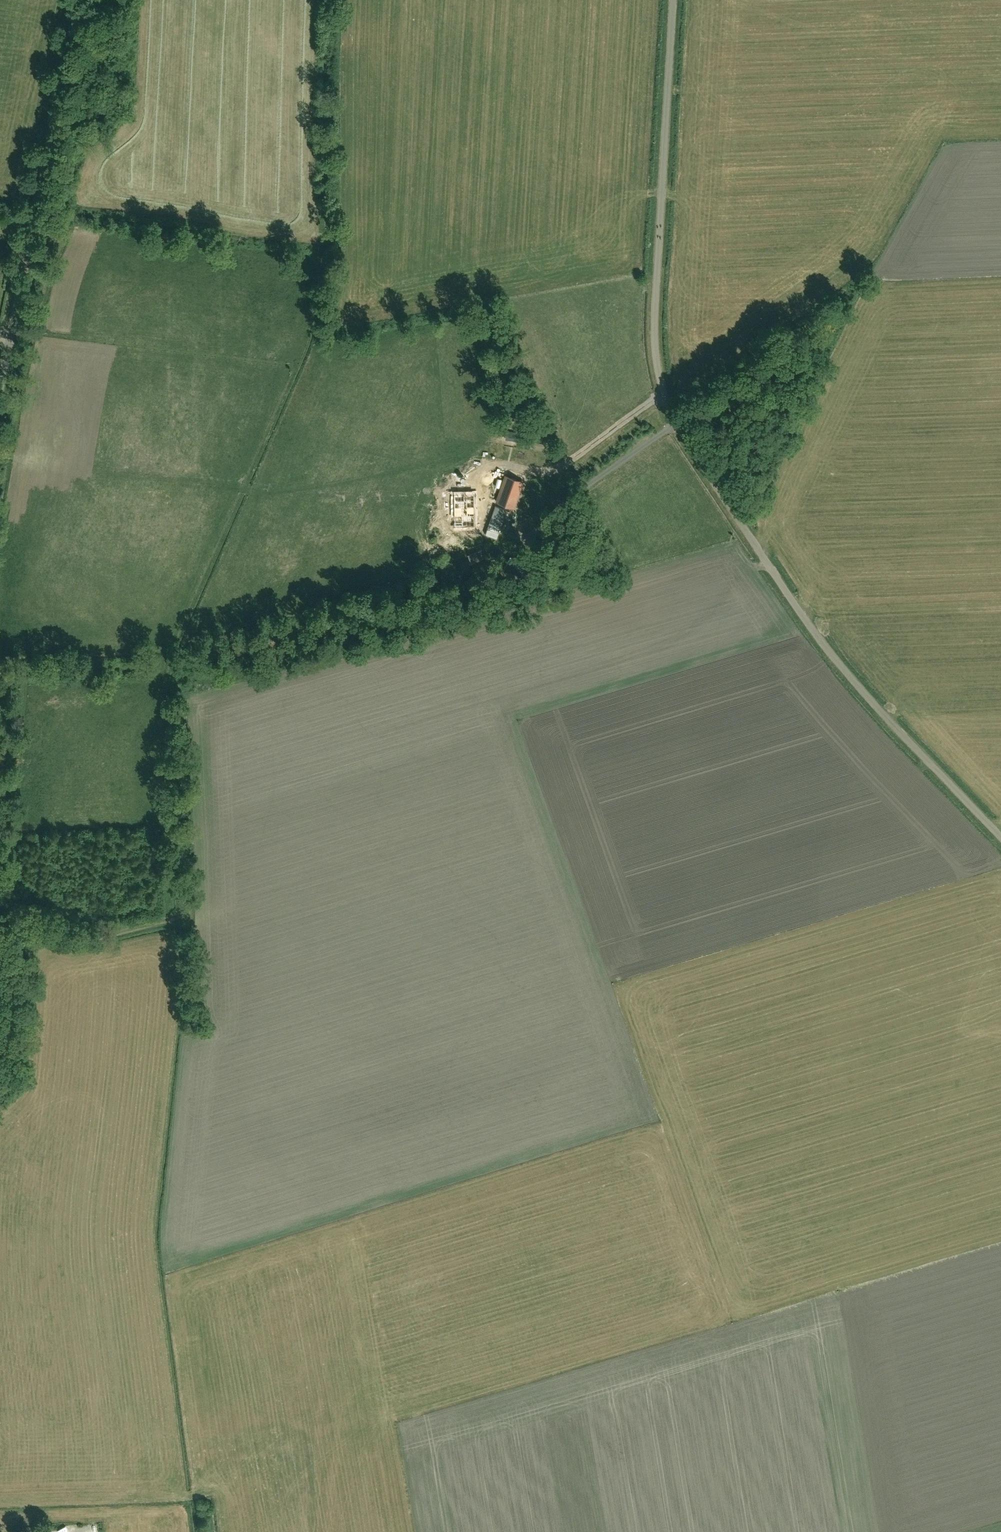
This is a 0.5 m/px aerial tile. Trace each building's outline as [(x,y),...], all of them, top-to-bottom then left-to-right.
[(506,430),(505,439),(520,441),(521,432),(506,430)] [(522,482),(505,476),(496,502),(513,507),(522,482)] [(454,516),(454,526),(461,526),(474,526),(474,494),(454,494),(454,516)]
